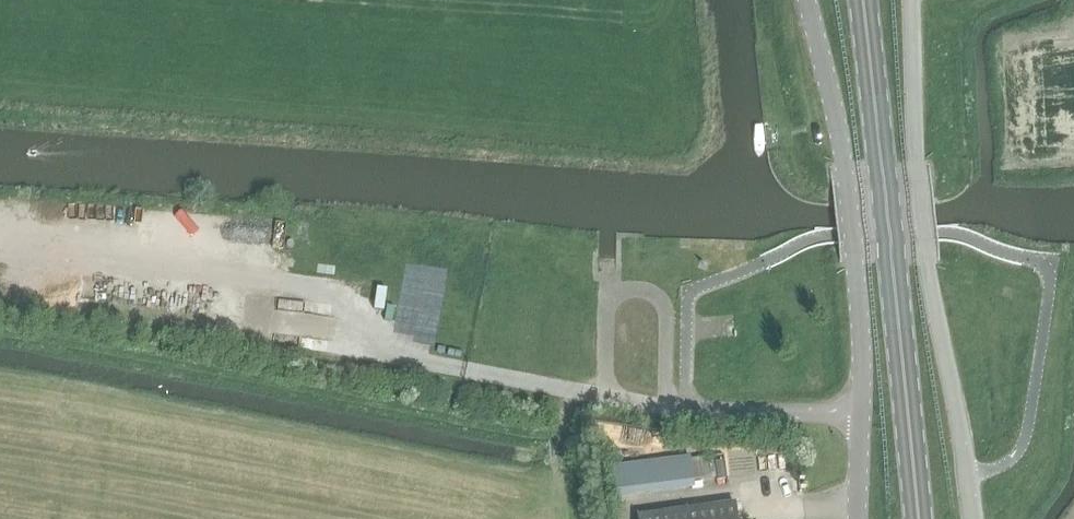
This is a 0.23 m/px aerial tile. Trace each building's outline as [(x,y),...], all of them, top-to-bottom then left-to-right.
[(609,493),(696,483),(693,454),(606,464),(609,493)] [(734,502),(636,514),(636,518),(736,518),(734,502)]
